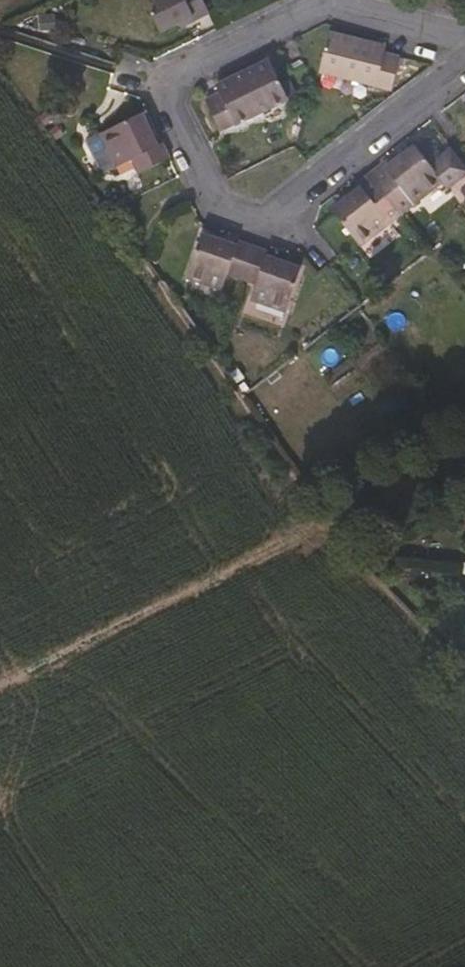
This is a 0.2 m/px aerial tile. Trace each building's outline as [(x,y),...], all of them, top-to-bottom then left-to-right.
[(203,0),(145,0),(161,32),(179,23),(175,17),(191,9),(194,14),(197,19),(210,13),(203,0)] [(179,23),(194,14),(191,9),(175,17),(179,23)] [(182,28),(197,19),(194,14),(179,23),(182,28)] [(403,54),(386,50),(387,40),(331,27),(322,66),(396,85),(403,54)] [(292,96),(271,56),(219,83),(223,89),(209,97),(225,129),(292,96)] [(152,139),(145,125),(150,123),(141,104),(100,126),(115,155),(130,146),(140,165),(168,148),(161,134),(158,136),(152,139)] [(158,136),(150,123),(145,125),(152,139),(158,136)] [(438,158),(423,137),(414,144),(429,165),(438,158)] [(445,188),(463,173),(446,151),(438,158),(429,165),(414,144),(398,156),(403,162),(389,172),(385,166),(383,163),(369,174),(401,214),(441,182),(445,188)] [(450,148),(446,151),(463,173),(464,172),(464,167),(450,148)] [(389,172),(403,162),(398,156),(385,166),(389,172)] [(401,214),(369,174),(356,184),(358,187),(363,192),(351,201),(347,196),(331,208),(360,246),(401,214)] [(351,201),(363,192),(358,187),(347,196),(351,201)] [(244,279),(256,245),(241,239),(239,246),(237,252),(223,248),(225,241),(206,235),(191,278),(224,290),(229,273),(244,279)] [(237,252),(239,246),(225,241),(223,248),(237,252)] [(290,313),(304,268),(286,262),(284,269),(269,264),(271,256),(273,251),(256,245),(244,279),(261,284),(256,301),(290,313)] [(284,269),(286,262),(271,256),(269,264),(284,269)]
